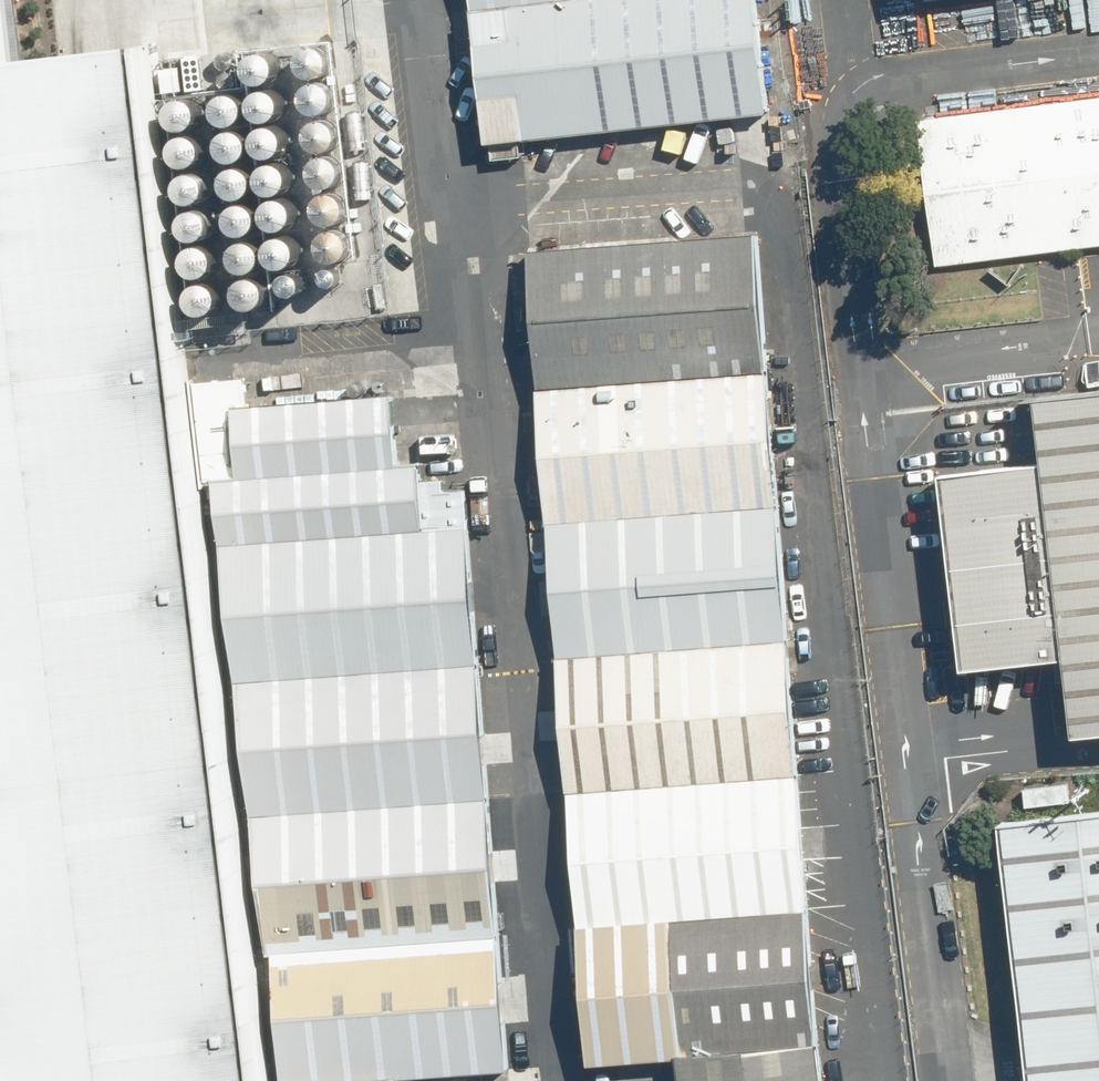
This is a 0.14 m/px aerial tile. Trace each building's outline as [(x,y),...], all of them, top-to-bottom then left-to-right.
[(145,52),(22,66),(14,0),(0,0),(0,1080),(266,1080),(145,52)] [(385,0),(202,0),(210,103),(163,107),(176,278),(405,261),(385,0)] [(485,141),(766,109),(753,0),(580,0),(470,13),(485,141)] [(580,0),(470,0),(472,13),(580,0)] [(912,122),(929,263),(1098,243),(1098,99),(912,122)] [(767,369),(758,234),(524,250),(534,385),(767,369)] [(768,369),(534,385),(543,520),(777,504),(768,369)] [(388,395),(231,406),(236,479),(394,467),(388,395)] [(1040,403),(1045,460),(943,473),(966,669),(1068,657),(1077,734),(1098,732),(1098,396),(1040,403)] [(394,467),(236,479),(210,480),(219,543),(422,529),(417,465),(394,467)] [(776,504),(543,520),(553,655),(785,639),(776,504)] [(219,543),(235,678),(480,662),(467,526),(422,529),(219,543)] [(786,639),(553,655),(562,791),(796,775),(786,639)] [(235,678),(251,815),(487,797),(480,662),(235,678)] [(797,774),(562,791),(572,924),(807,908),(797,774)] [(251,815),(272,951),(498,934),(487,797),(251,815)] [(1002,826),(1030,1080),(1098,1080),(1098,815),(1002,826)] [(807,908),(572,924),(581,1059),(681,1052),(816,1043),(807,908)] [(272,951),(281,1080),(307,1080),(396,1075),(510,1069),(498,934),(272,951)] [(816,1043),(681,1052),(685,1080),(821,1080),(816,1043)]
